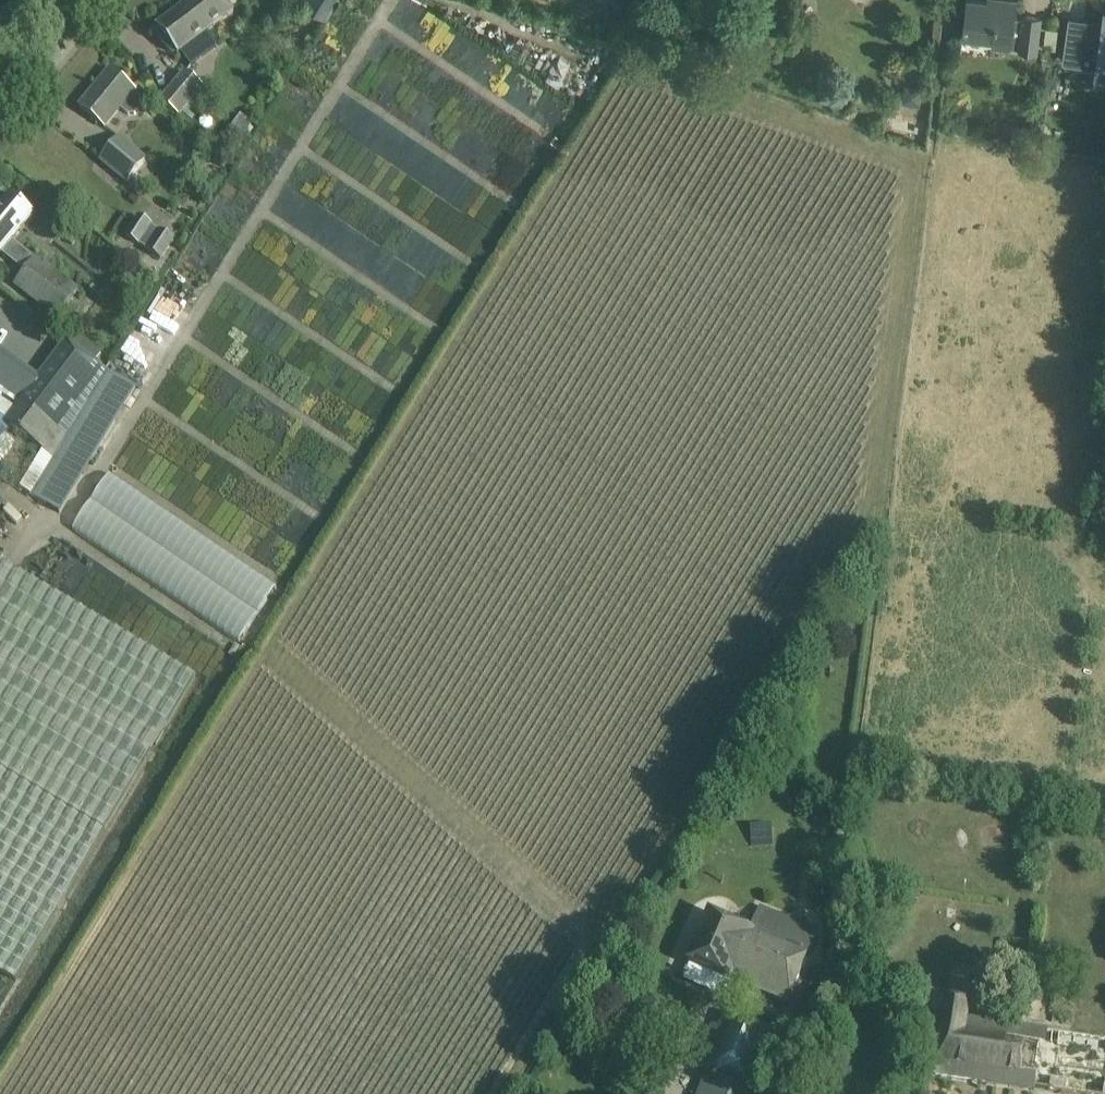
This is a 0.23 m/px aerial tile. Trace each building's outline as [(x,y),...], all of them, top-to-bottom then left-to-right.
[(224,0),(191,0),(156,27),(176,52),(232,10),(224,0)] [(303,3),(325,16),(335,0),(305,0),(303,3)] [(965,21),(963,37),(993,41),(992,47),(1010,49),(1010,47),(1019,48),(1019,50),(1037,52),(1041,17),(1023,15),(1023,19),(1013,17),(1016,0),(1012,0),(998,0),(997,3),(976,0),(967,0),(965,21)] [(1078,65),(1090,66),(1095,67),(1094,72),(1096,73),(1097,67),(1104,68),(1104,18),(1104,13),(1103,12),(1100,33),(1083,31),(1078,65)] [(135,90),(111,70),(80,107),(105,127),(120,108),(128,115),(135,115),(142,106),(141,99),(133,93),(135,90)] [(184,72),(161,101),(180,117),(203,88),(184,72)] [(126,183),(146,159),(120,137),(100,161),(126,183)] [(232,151),(236,145),(225,137),(220,143),(232,151)] [(26,207),(9,193),(0,204),(0,253),(24,273),(14,285),(57,318),(79,289),(37,256),(35,259),(13,240),(35,214),(26,207)] [(138,217),(126,236),(148,250),(162,260),(175,241),(160,232),(138,217)] [(20,403),(66,437),(107,370),(67,340),(39,378),(0,349),(0,387),(20,403)] [(108,372),(32,495),(61,514),(136,389),(108,372)] [(20,403),(15,410),(0,400),(0,443),(9,429),(43,452),(19,486),(29,493),(53,459),(66,437),(20,403)] [(0,562),(0,970),(16,980),(196,678),(0,562)] [(817,931),(761,908),(752,932),(709,913),(688,964),(732,982),(732,980),(788,1004),(807,956),(807,955),(817,931)] [(947,999),(939,1053),(936,1074),(1076,1093),(1104,1093),(1104,1091),(1104,1092),(1104,1040),(978,1020),(966,1018),(968,1002),(947,999)] [(727,1013),(705,1070),(752,1089),(774,1032),(727,1013)]
